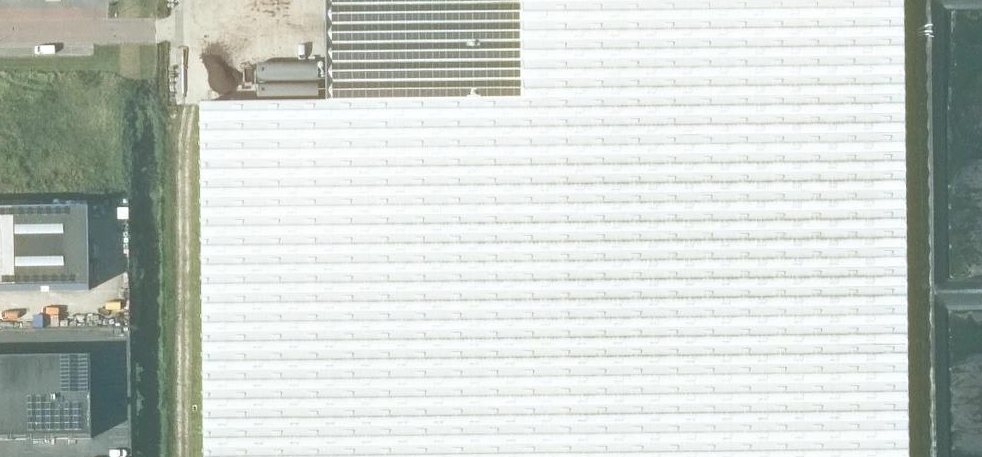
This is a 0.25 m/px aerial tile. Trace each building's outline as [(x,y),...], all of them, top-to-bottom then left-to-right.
[(905,0),(326,0),(327,105),(201,107),(205,456),(910,456),(905,0)] [(313,83),(321,85),(325,62),(303,57),(301,68),(315,71),(313,83)] [(88,211),(0,212),(0,293),(90,291),(88,211)] [(91,360),(0,361),(0,441),(93,440),(91,360)]
